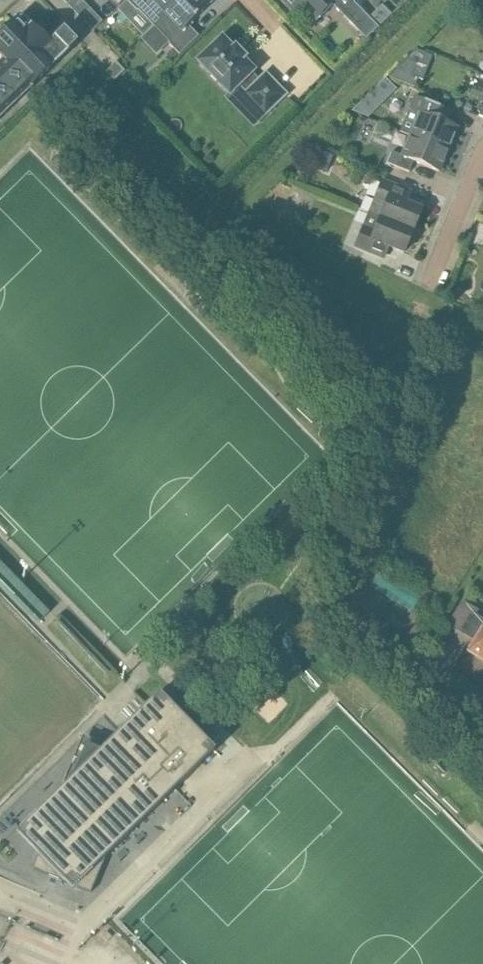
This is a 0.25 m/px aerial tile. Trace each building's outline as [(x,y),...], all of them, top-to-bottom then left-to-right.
[(67,4),(80,18),(91,8),(83,0),(71,0),(67,4)] [(137,11),(138,10),(154,26),(181,0),(127,0),(137,11)] [(154,26),(169,42),(168,43),(180,55),(199,36),(189,26),(210,5),(206,1),(208,0),(181,0),(154,26)] [(352,0),(281,0),(293,13),(300,6),(315,22),(333,5),(343,15),(355,4),(352,0)] [(381,6),(369,17),(371,19),(379,27),(390,16),(381,6)] [(379,27),(371,19),(359,31),(367,39),(379,27)] [(0,35),(0,54),(2,56),(31,86),(32,87),(56,64),(57,64),(78,44),(64,30),(49,44),(32,27),(26,33),(15,21),(0,35)] [(198,62),(230,95),(239,85),(247,93),(246,94),(265,114),(285,94),(266,74),(260,80),(253,72),(254,71),(243,59),(245,57),(235,47),(233,49),(222,38),(198,62)] [(0,65),(0,83),(16,100),(31,86),(5,60),(4,61),(1,64),(0,65)] [(408,60),(391,77),(416,87),(421,76),(414,73),(418,63),(408,60)] [(116,63),(107,71),(112,77),(114,79),(123,71),(121,69),(116,63)] [(2,114),(16,100),(0,83),(0,112),(2,114)] [(410,136),(448,151),(457,128),(432,118),(436,106),(414,97),(400,131),(410,136)] [(364,99),(351,112),(366,118),(375,110),(364,99)] [(439,171),(448,151),(410,136),(402,156),(392,152),(387,163),(409,172),(414,161),(439,171)] [(318,149),(311,165),(327,171),(333,156),(318,149)] [(385,205),(380,218),(413,231),(421,210),(400,201),(404,190),(382,181),(374,201),(385,205)] [(404,253),(413,231),(380,218),(375,231),(364,226),(356,246),(378,255),(382,244),(404,253)] [(39,621),(50,611),(0,561),(0,581),(39,621)] [(447,623),(464,633),(475,640),(468,651),(482,660),(482,621),(475,615),(477,611),(461,601),(447,623)] [(72,784),(18,836),(41,859),(35,872),(66,885),(74,893),(78,890),(93,896),(107,861),(217,753),(161,696),(103,753),(87,746),(72,784)]
